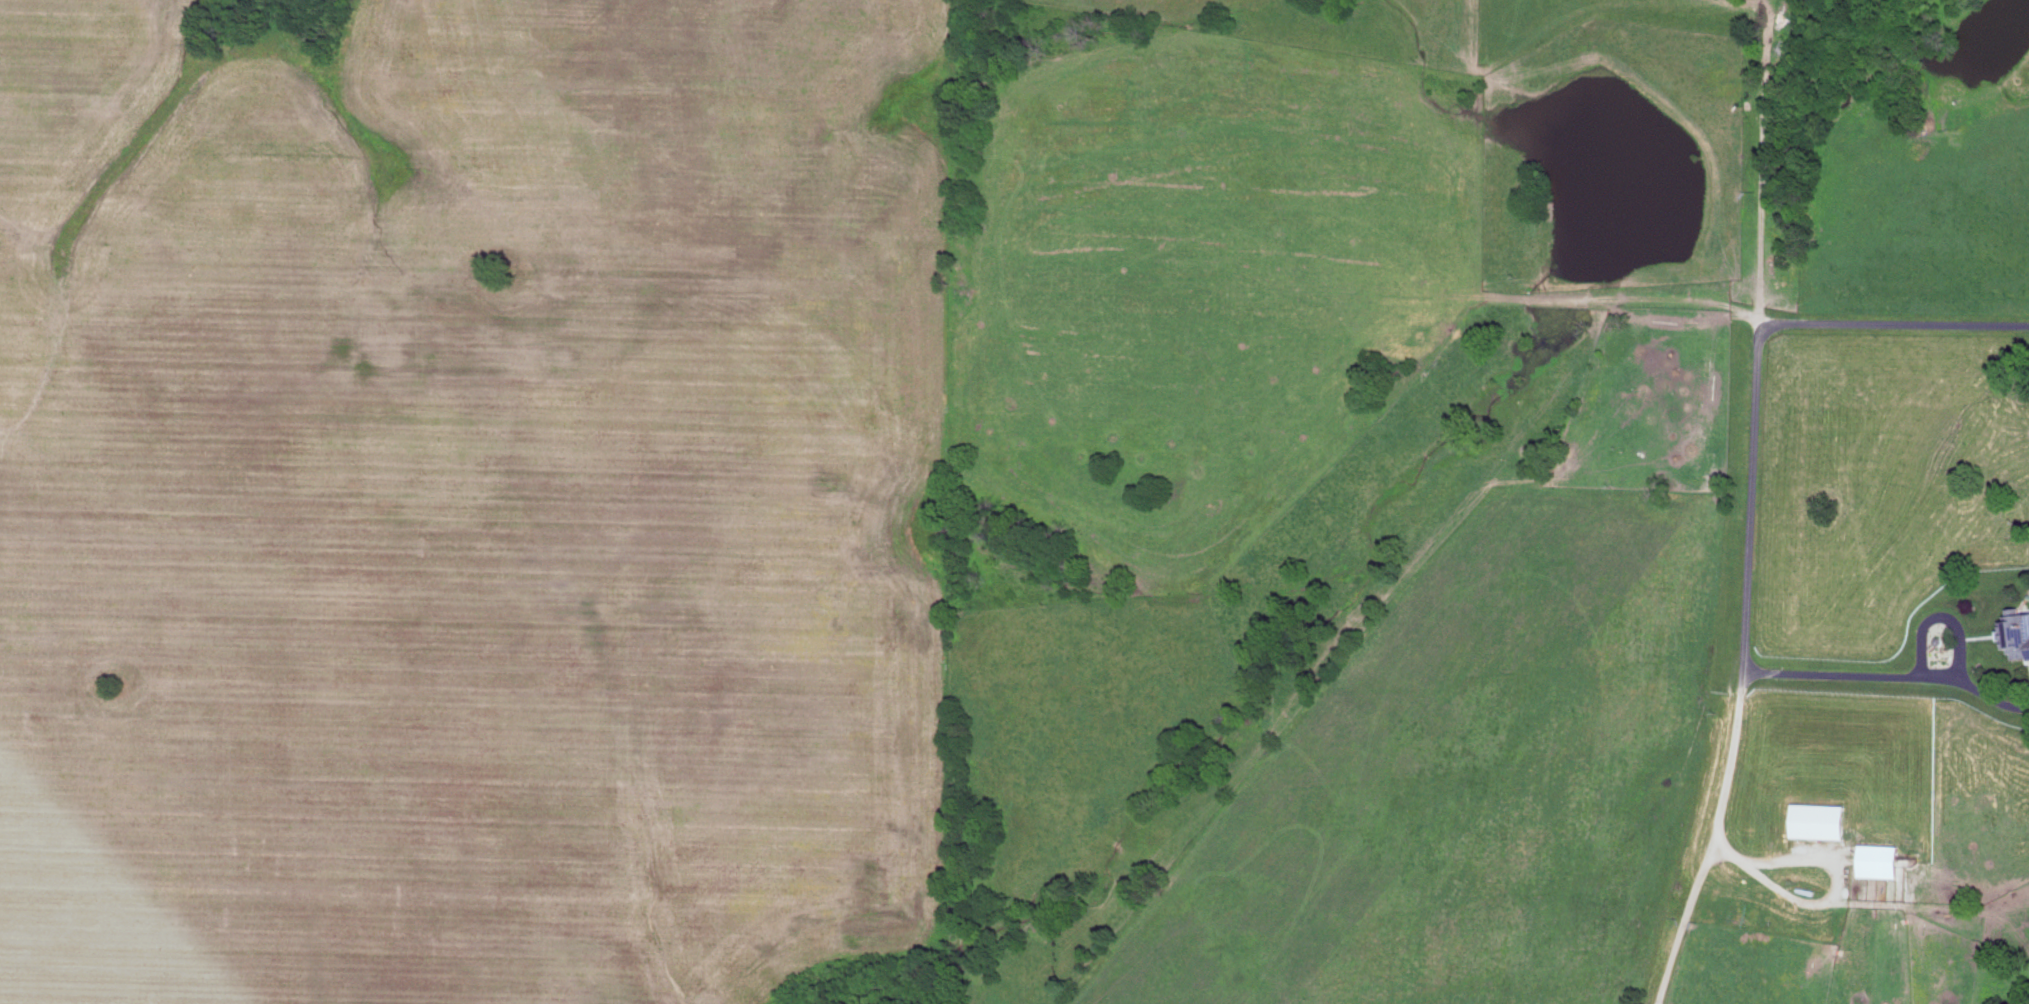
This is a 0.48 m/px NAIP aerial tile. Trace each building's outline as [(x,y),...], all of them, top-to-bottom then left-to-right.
[(2024,612),(2024,606),(2009,607),(2010,616),(2002,616),(2004,647),(2013,646),(2014,658),(2028,657),(2028,611),(2024,612)] [(1794,836),(1847,838),(1847,804),(1795,802),(1794,836)] [(1860,875),(1900,876),(1900,844),(1861,844),(1860,875)]
